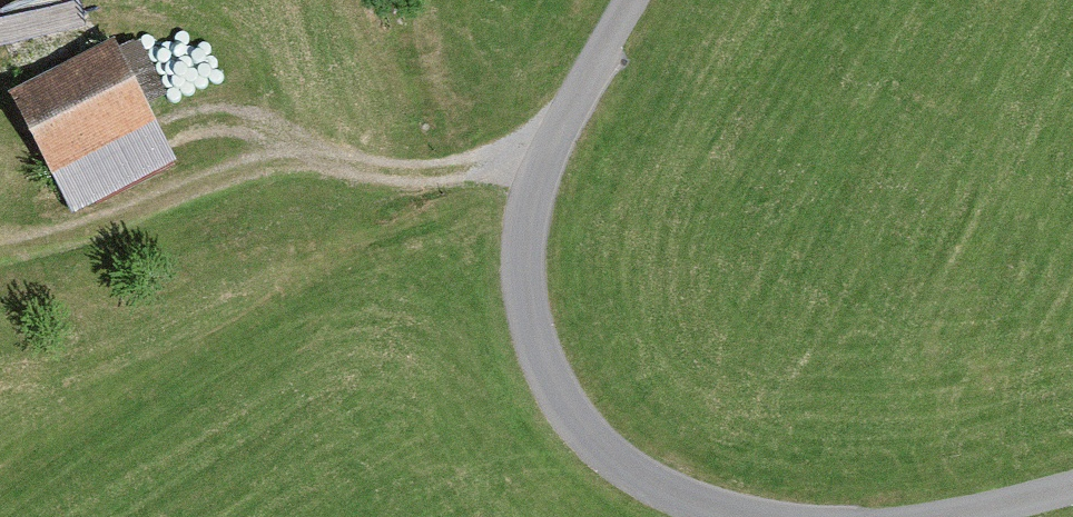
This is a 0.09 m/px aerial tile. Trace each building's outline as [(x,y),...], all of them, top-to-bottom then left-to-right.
[(0,100),(0,101),(42,184),(144,133),(101,49),(0,100)]
